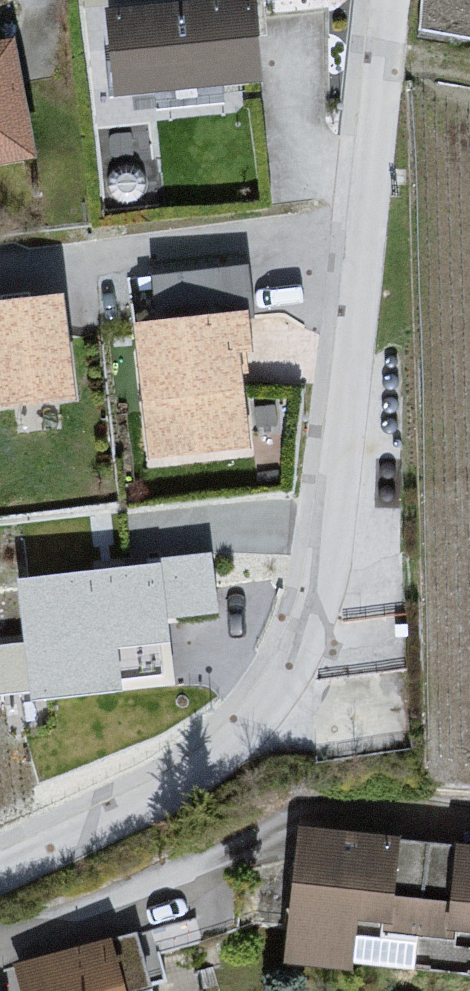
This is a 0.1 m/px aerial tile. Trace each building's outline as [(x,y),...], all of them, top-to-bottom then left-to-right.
[(114,1),(119,77),(290,65),(286,0),(128,0),(114,1)] [(0,21),(0,131),(48,123),(29,15),(0,21)] [(0,291),(0,401),(121,386),(108,278),(0,291)] [(285,289),(159,301),(172,446),(299,435),(285,289)] [(210,555),(15,579),(31,705),(174,688),(166,624),(218,617),(210,555)] [(316,835),(315,968),(469,985),(469,846),(316,835)] [(36,972),(43,990),(151,990),(133,945),(36,972)]
